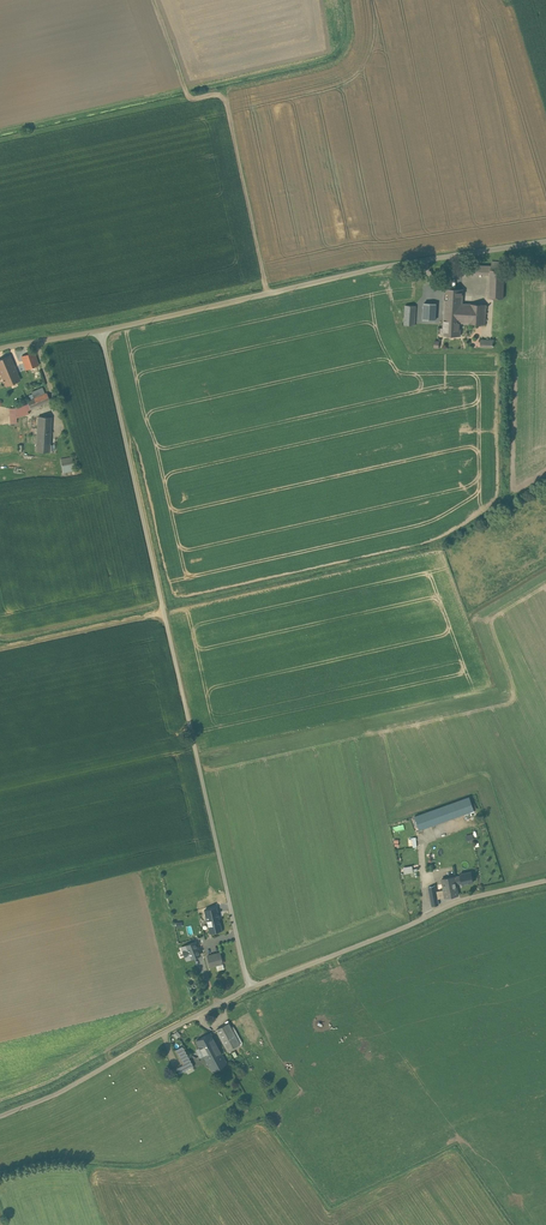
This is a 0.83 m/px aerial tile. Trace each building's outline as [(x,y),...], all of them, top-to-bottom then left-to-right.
[(504,270),(490,269),(488,298),(503,299),(504,270)] [(462,290),(445,289),(443,319),(461,321),(461,303),(462,290)] [(436,303),(424,303),(423,319),(435,320),(436,303)] [(486,305),(461,303),(461,321),(460,323),(461,323),(484,324),(486,305)] [(416,305),(405,305),(404,325),(414,325),(416,305)] [(461,321),(443,319),(443,328),(441,328),(441,334),(442,334),(442,335),(460,336),(461,323),(460,323),(461,321)] [(493,340),(480,339),(480,347),(493,347),(493,340)] [(34,352),(21,357),(26,369),(38,364),(34,352)] [(14,368),(9,356),(0,360),(0,371),(1,374),(9,370),(9,371),(14,368)] [(14,368),(9,371),(9,370),(1,374),(6,385),(19,380),(14,368)] [(46,393),(37,397),(40,404),(49,399),(46,393)] [(37,397),(27,401),(30,409),(40,404),(37,397)] [(52,417),(38,416),(37,427),(37,432),(51,433),(52,417)] [(51,433),(37,432),(36,450),(50,451),(51,433)] [(73,459),(61,462),(62,467),(74,465),(73,459)] [(469,797),(431,810),(436,824),(474,810),(469,797)] [(431,810),(415,816),(419,830),(436,824),(431,810)] [(395,832),(405,829),(404,823),(393,826),(395,832)] [(405,874),(414,871),(413,865),(403,867),(405,874)] [(471,872),(460,874),(460,876),(454,877),(456,884),(462,883),(462,884),(473,882),(471,872)] [(454,876),(442,878),(444,889),(445,897),(458,895),(456,884),(454,877),(454,876)] [(435,885),(428,887),(432,906),(439,904),(438,898),(436,891),(435,883),(435,885)] [(444,889),(436,891),(438,898),(445,897),(444,889)] [(217,912),(206,915),(210,932),(221,930),(217,912)] [(195,942),(181,947),(186,960),(200,954),(195,942)] [(220,952),(207,955),(210,966),(222,963),(220,952)] [(244,1026),(252,1037),(261,1031),(254,1020),(244,1026)] [(239,1043),(228,1022),(216,1029),(227,1050),(231,1048),(239,1043)] [(210,1033),(196,1041),(207,1061),(221,1053),(210,1033)] [(191,1060),(182,1045),(182,1046),(175,1050),(183,1064),(191,1060)] [(221,1053),(207,1061),(207,1062),(212,1071),(215,1069),(226,1063),(221,1053)]
